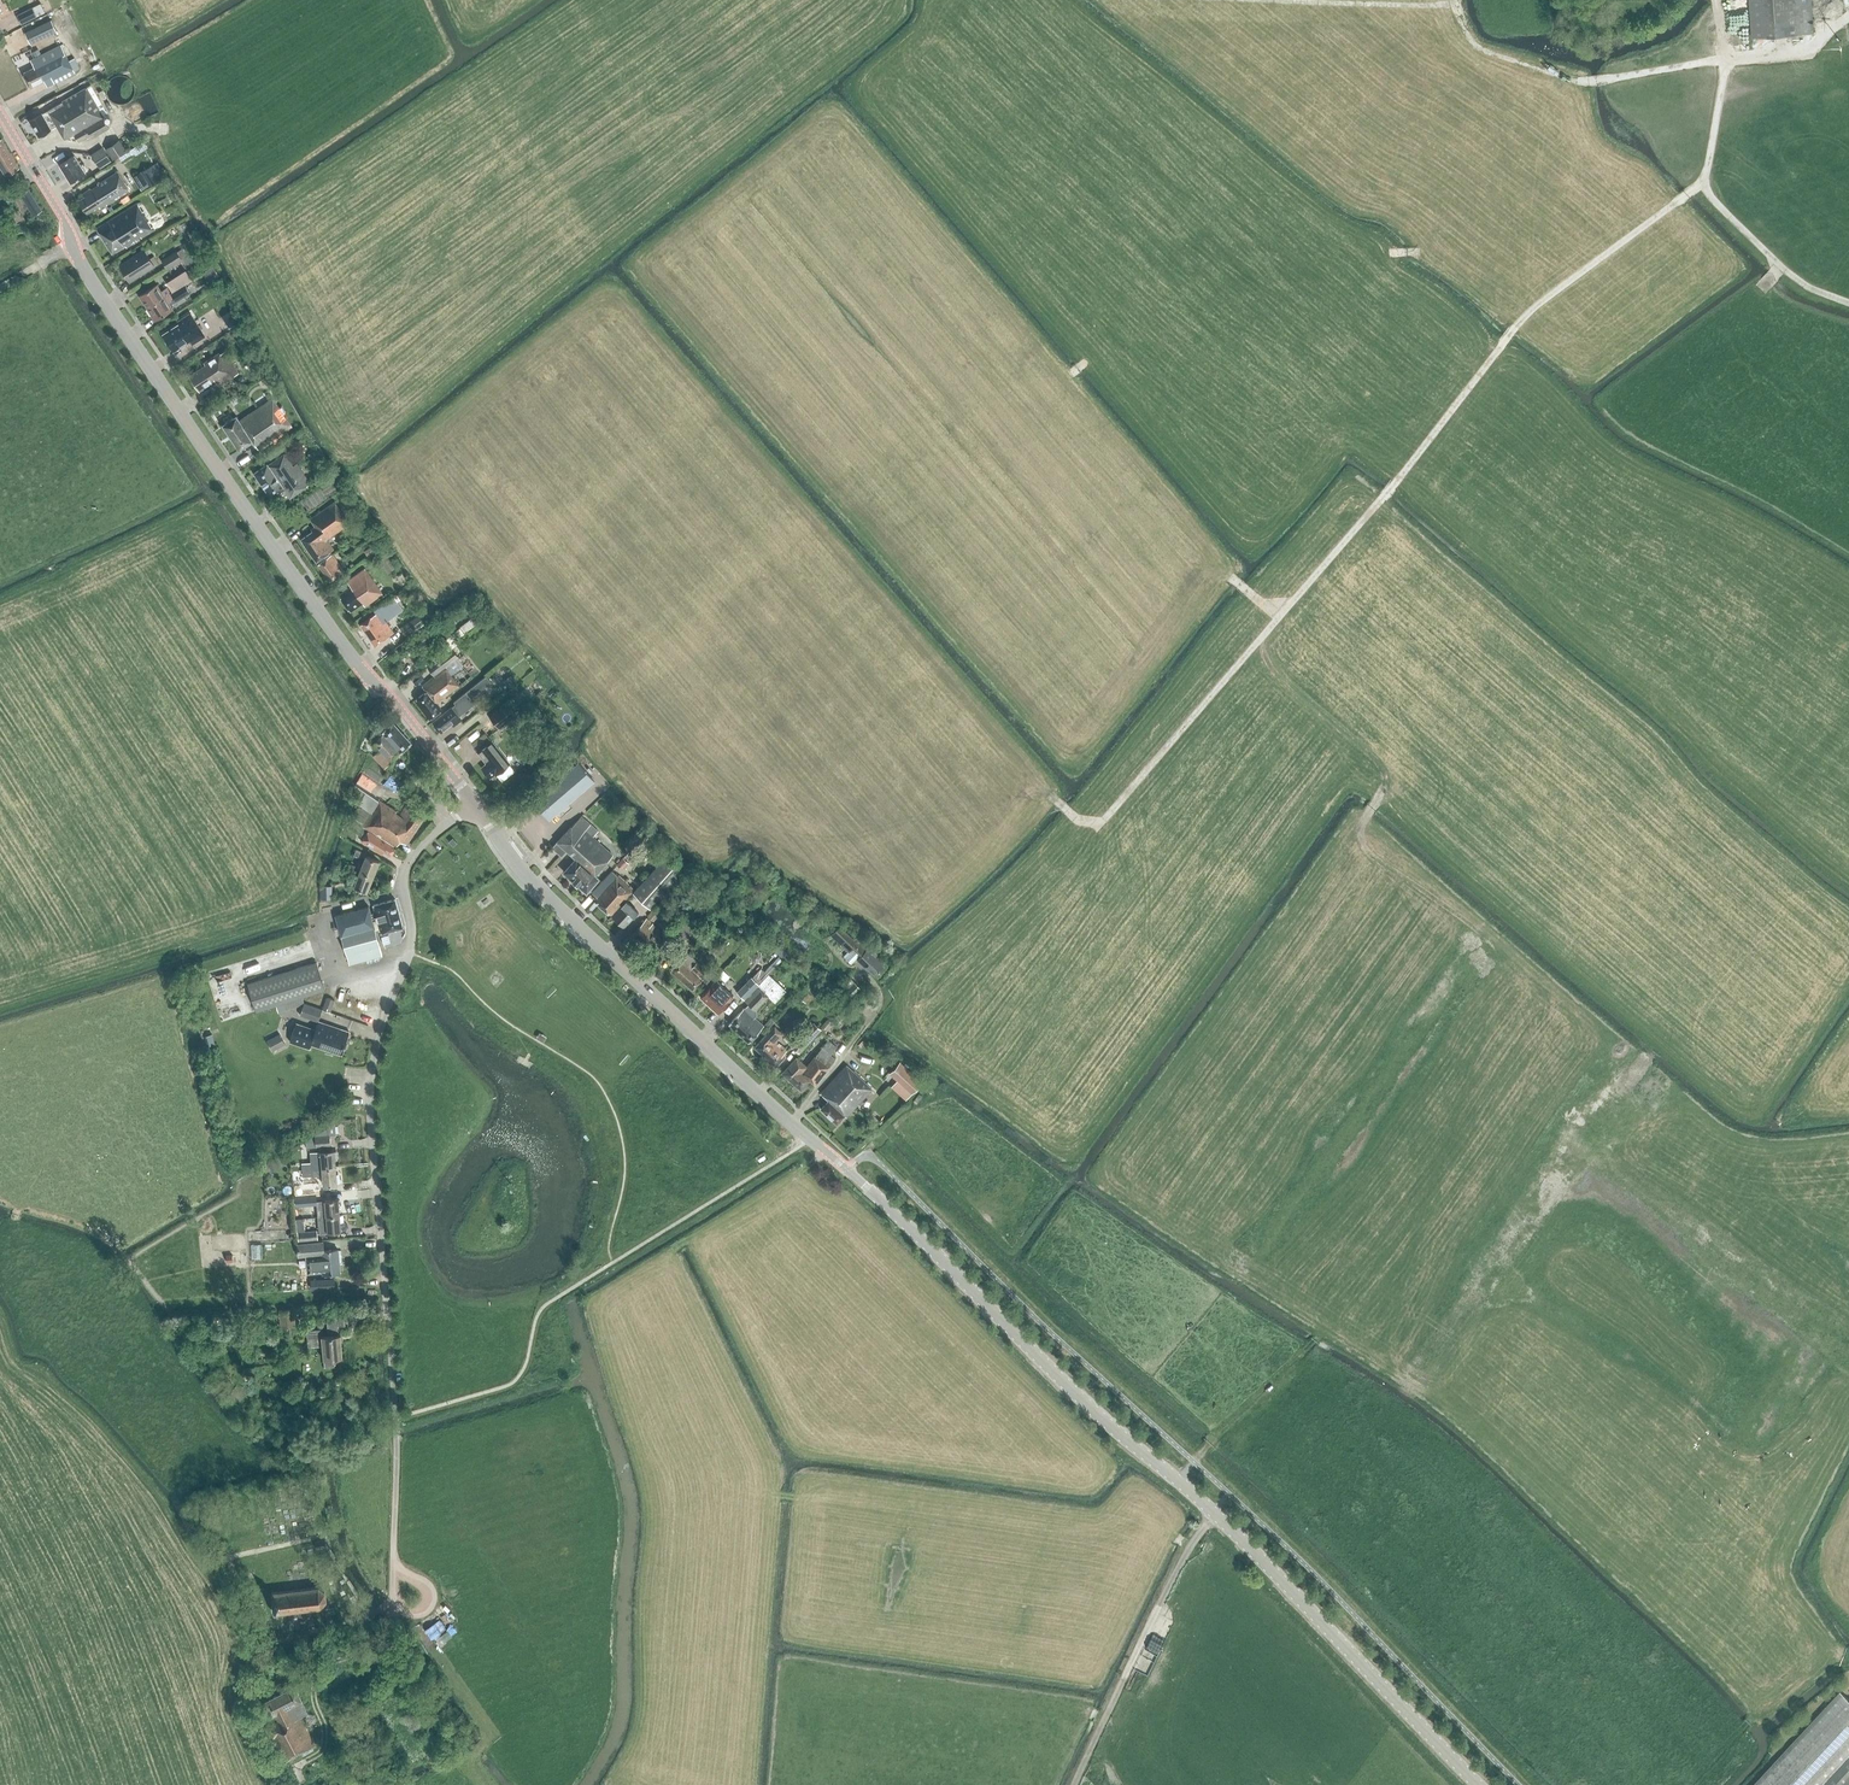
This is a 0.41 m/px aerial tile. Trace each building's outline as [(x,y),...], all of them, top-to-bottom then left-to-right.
[(1751,38),(1813,33),(1811,0),(1748,0),(1751,38)] [(45,12),(40,3),(16,14),(21,24),(45,12)] [(50,18),(23,30),(28,42),(55,30),(50,18)] [(67,59),(59,44),(29,59),(33,68),(23,74),(30,88),(44,80),(47,85),(53,82),(53,83),(74,73),(73,71),(78,68),(73,56),(67,59)] [(91,137),(109,127),(103,117),(107,114),(90,85),(47,109),(47,111),(42,114),(41,113),(29,120),(38,136),(50,129),(50,128),(55,125),(63,139),(73,133),(77,141),(89,134),(91,137)] [(2,178),(19,168),(10,153),(2,138),(0,139),(0,174),(2,178)] [(123,144),(120,139),(105,148),(113,160),(129,149),(125,143),(123,144)] [(90,154),(100,169),(111,161),(102,146),(90,154)] [(71,182),(85,172),(74,155),(59,164),(71,182)] [(151,165),(140,172),(147,183),(149,187),(160,180),(151,165)] [(106,204),(129,190),(118,171),(84,191),(85,195),(79,199),(86,212),(98,204),(99,206),(105,203),(106,204)] [(139,188),(147,183),(140,172),(133,177),(139,188)] [(42,210),(29,189),(20,195),(33,216),(42,210)] [(126,247),(136,240),(135,239),(140,236),(141,237),(154,229),(143,211),(141,212),(136,203),(97,227),(112,251),(124,244),(126,247)] [(167,269),(182,259),(181,258),(189,253),(185,246),(177,251),(176,250),(161,260),(167,269)] [(158,263),(154,256),(149,258),(143,249),(119,264),(129,281),(158,263)] [(213,266),(202,272),(208,282),(219,275),(213,266)] [(168,282),(173,291),(184,284),(192,279),(187,271),(168,282)] [(169,293),(166,287),(160,291),(156,284),(138,295),(146,308),(169,293)] [(171,309),(168,305),(189,292),(184,284),(173,291),(169,293),(146,308),(154,320),(171,309)] [(221,316),(228,328),(238,321),(231,310),(221,316)] [(191,344),(203,336),(189,314),(177,321),(179,324),(163,334),(173,350),(189,340),(191,344)] [(218,385),(238,372),(224,352),(221,354),(219,352),(204,362),(205,364),(189,375),(199,390),(215,379),(218,385)] [(256,448),(289,426),(271,399),(238,421),(235,416),(222,425),(237,449),(250,440),(256,448)] [(287,497),(308,483),(294,464),(291,466),(283,454),(267,464),(266,464),(253,472),(269,496),(281,488),(287,497)] [(324,539),(346,523),(332,503),(309,519),(313,526),(309,529),(310,531),(299,539),(314,560),(331,548),(324,539)] [(332,554),(330,555),(317,564),(329,580),(343,570),(332,554)] [(363,606),(380,594),(363,569),(346,581),(349,587),(338,595),(349,611),(361,603),(363,606)] [(393,632),(379,613),(389,606),(386,601),(376,608),(378,612),(360,624),(374,645),(393,632)] [(420,613),(400,628),(405,636),(425,621),(420,613)] [(445,652),(456,643),(454,641),(464,633),(459,627),(438,644),(445,652)] [(458,661),(460,659),(451,648),(426,667),(433,677),(421,686),(425,692),(413,700),(428,719),(439,710),(435,705),(471,677),(458,661)] [(460,720),(457,717),(473,704),(469,699),(490,682),(485,676),(453,701),(455,704),(451,708),(450,708),(432,723),(440,733),(451,724),(452,726),(460,720)] [(507,703),(489,717),(500,731),(518,717),(507,703)] [(392,725),(383,733),(376,724),(368,740),(372,745),(378,752),(373,756),(384,768),(400,754),(399,753),(409,744),(392,725)] [(496,774),(508,764),(490,741),(478,751),(488,764),(482,768),(489,777),(495,772),(496,774)] [(532,802),(548,820),(594,781),(578,762),(532,802)] [(355,785),(378,800),(385,790),(362,774),(355,785)] [(391,775),(386,783),(399,791),(404,783),(391,775)] [(362,826),(368,831),(394,848),(399,841),(405,845),(423,819),(406,807),(398,818),(394,815),(395,812),(361,789),(352,801),(358,806),(351,817),(363,825),(362,826)] [(566,850),(588,825),(579,817),(556,841),(551,847),(555,850),(561,856),(566,850)] [(352,821),(348,827),(356,833),(360,826),(352,821)] [(596,832),(588,825),(566,850),(575,858),(563,872),(585,892),(597,879),(593,876),(612,855),(591,837),(596,832)] [(390,856),(394,848),(368,831),(361,841),(381,855),(383,852),(390,856)] [(448,841),(453,845),(456,842),(452,837),(448,841)] [(364,859),(361,867),(360,870),(372,875),(378,860),(366,855),(367,853),(356,849),(354,855),(364,859)] [(632,892),(650,908),(682,872),(664,856),(632,892)] [(621,869),(628,863),(622,857),(616,864),(621,869)] [(367,890),(372,875),(360,870),(361,867),(350,863),(348,869),(359,874),(354,885),(367,890)] [(632,889),(624,882),(612,870),(590,892),(596,898),(594,900),(609,914),(632,889)] [(332,886),(322,887),(322,900),(332,899),(332,886)] [(378,919),(399,913),(395,899),(374,905),(378,919)] [(626,900),(624,901),(610,916),(622,927),(638,912),(626,900)] [(403,927),(399,913),(378,919),(372,920),(368,906),(335,915),(349,964),(382,955),(374,930),(380,928),(382,933),(403,927)] [(659,941),(664,936),(645,919),(631,934),(648,949),(657,939),(659,941)] [(868,947),(867,949),(857,939),(855,941),(839,925),(829,934),(846,952),(842,955),(852,965),(857,960),(862,965),(866,966),(874,974),(882,966),(881,964),(882,963),(875,956),(876,955),(868,947)] [(705,982),(711,976),(684,950),(677,958),(679,960),(670,970),(691,989),(701,978),(705,982)] [(255,1012),(283,1003),(301,998),(325,990),(316,962),(246,983),(255,1012)] [(751,976),(736,992),(744,999),(764,978),(757,971),(752,977),(751,976)] [(762,1026),(754,1018),(756,1015),(755,1010),(768,996),(775,1002),(786,991),(768,974),(764,978),(744,999),(749,1004),(746,1007),(743,1008),(728,1024),(747,1042),(762,1026)] [(716,1013),(731,996),(714,981),(699,997),(716,1013)] [(851,996),(860,988),(854,981),(845,989),(851,996)] [(796,994),(805,985),(801,982),(800,984),(799,982),(793,987),(793,991),(796,994)] [(812,995),(804,988),(797,995),(805,1003),(812,995)] [(829,996),(825,1002),(832,1008),(837,1002),(829,996)] [(321,1009),(330,1012),(334,1000),(326,997),(321,1009)] [(301,998),(283,1003),(285,1010),(303,1004),(301,998)] [(304,1003),(301,1013),(319,1019),(322,1010),(304,1003)] [(314,1030),(295,1023),(289,1041),(308,1047),(310,1042),(341,1053),(349,1031),(318,1020),(314,1030)] [(791,1046),(799,1053),(821,1029),(813,1022),(791,1046)] [(785,1049),(776,1041),(782,1033),(773,1025),(753,1047),(774,1067),(783,1057),(781,1054),(785,1049)] [(807,1063),(805,1066),(795,1057),(781,1072),(799,1089),(809,1079),(813,1083),(833,1058),(830,1055),(840,1043),(830,1035),(807,1063)] [(269,1046),(271,1051),(285,1044),(282,1039),(269,1046)] [(901,1062),(891,1073),(912,1092),(922,1081),(901,1062)] [(845,1116),(871,1089),(846,1065),(820,1092),(827,1099),(819,1108),(835,1123),(843,1115),(845,1116)] [(315,1136),(316,1147),(331,1146),(330,1135),(315,1136)] [(302,1170),(335,1167),(333,1150),(310,1153),(311,1162),(301,1163),(302,1170)] [(296,1177),(314,1176),(322,1175),(323,1186),(336,1184),(335,1167),(302,1170),(295,1171),(296,1177)] [(295,1185),(296,1195),(320,1193),(319,1183),(295,1185)] [(324,1217),(339,1215),(338,1199),(323,1200),(323,1201),(317,1202),(317,1207),(324,1206),(324,1217)] [(326,1233),(341,1232),(339,1215),(324,1217),(318,1217),(319,1233),(326,1232),(326,1233)] [(298,1242),(316,1240),(315,1231),(297,1232),(298,1242)] [(310,1273),(322,1272),(322,1274),(339,1273),(337,1249),(323,1251),(322,1242),(296,1244),(298,1256),(309,1255),(310,1273)] [(263,1257),(263,1243),(252,1243),(252,1257),(263,1257)] [(311,1280),(311,1289),(335,1288),(335,1279),(311,1280)] [(279,1310),(280,1328),(295,1327),(294,1309),(279,1310)] [(334,1366),(333,1359),(342,1358),(340,1334),(338,1335),(337,1327),(345,1327),(344,1316),(326,1318),(328,1335),(321,1336),(320,1329),(305,1331),(306,1347),(321,1346),(322,1360),(323,1360),(324,1367),(334,1366)] [(316,1548),(326,1546),(325,1539),(315,1541),(316,1548)] [(319,1607),(325,1600),(324,1591),(317,1587),(272,1592),(274,1612),(319,1607)] [(440,1617),(425,1628),(432,1638),(435,1636),(440,1643),(453,1634),(440,1617)] [(282,1760),(313,1745),(299,1716),(306,1712),(293,1686),(263,1701),(269,1714),(273,1712),(277,1720),(265,1726),(282,1760)] [(1848,1755),(1848,1700),(1839,1692),(1752,1784),(1821,1784),(1848,1755)] [(1832,1784),(1848,1784),(1848,1767),(1832,1784)]
